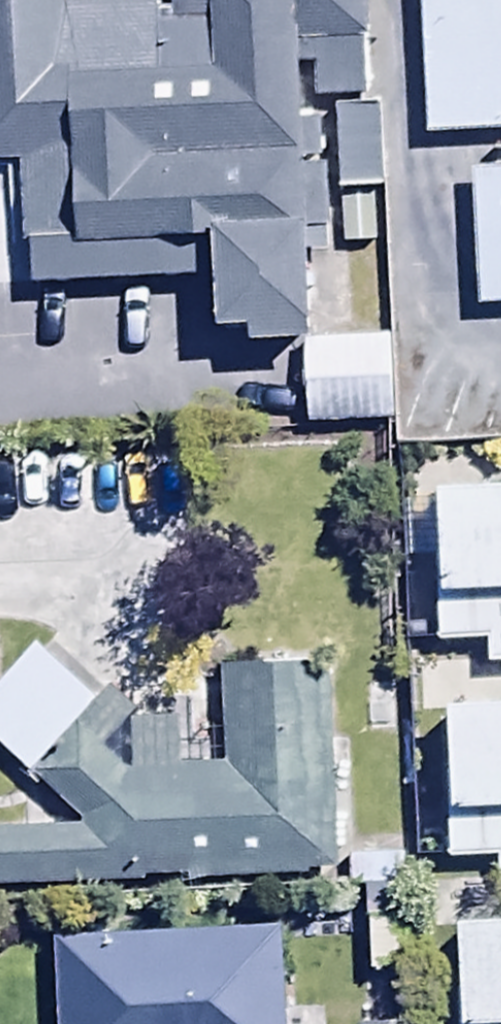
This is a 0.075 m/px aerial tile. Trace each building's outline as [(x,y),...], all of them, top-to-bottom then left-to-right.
[(80,160),(90,328),(315,315),(297,31),(375,26),(373,0),(0,0),(0,165),(80,160)] [(500,305),(500,0),(426,0),(434,126),(473,123),(485,306),(500,305)] [(378,101),(333,103),(335,185),(380,184),(378,101)] [(385,333),(306,337),(311,428),(390,423),(385,333)] [(439,581),(500,579),(500,476),(436,478),(439,581)] [(434,594),(435,645),(484,643),(485,665),(500,664),(500,591),(434,594)] [(74,722),(96,699),(34,643),(0,681),(0,744),(30,771),(74,722)] [(30,771),(76,812),(76,825),(51,826),(51,833),(0,835),(0,888),(147,883),(146,874),(182,873),(183,882),(304,877),(304,865),(346,864),(342,748),(325,749),(322,663),(224,668),(229,762),(123,766),(74,722),(30,771)] [(447,695),(452,801),(500,799),(500,693),(447,695)] [(447,810),(448,854),(496,853),(496,879),(500,879),(500,809),(447,810)] [(455,914),(461,1015),(500,1013),(500,911),(455,914)] [(419,919),(368,916),(365,968),(416,971),(419,919)] [(53,932),(56,1023),(284,1023),(280,923),(53,932)]
